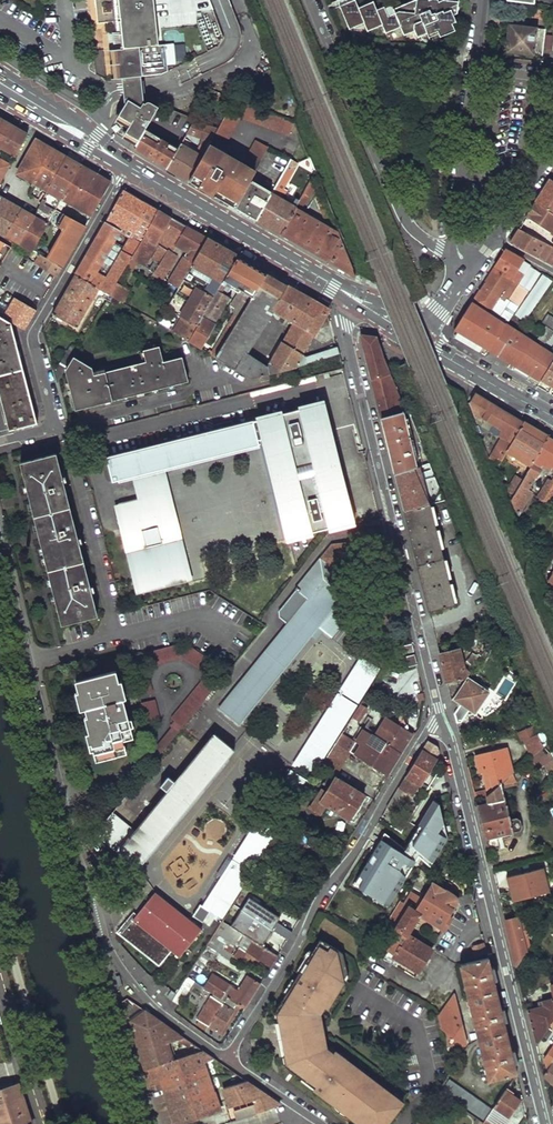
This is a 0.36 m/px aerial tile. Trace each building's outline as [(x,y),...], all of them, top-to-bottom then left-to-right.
[(92,30),(104,29),(106,43),(108,67),(110,81),(118,80),(121,80),(117,50),(133,48),(131,32),(116,34),(112,0),(89,0),(92,30)] [(116,34),(131,32),(133,48),(117,50),(121,80),(125,79),(143,77),(163,76),(175,70),(183,87),(225,65),(230,61),(234,55),(236,49),(238,46),(239,36),(237,26),(227,0),(112,0),(116,34)] [(354,0),(352,0),(339,5),(348,29),(363,23),(366,31),(381,25),(384,33),(399,27),(403,35),(413,31),(416,36),(426,33),(431,31),(433,36),(434,38),(454,30),(451,23),(455,22),(452,15),(456,13),(458,0),(412,0),(393,8),(391,3),(376,9),(372,1),(357,7),(354,0)] [(510,24),(507,51),(542,56),(546,29),(536,28),(536,27),(510,24)] [(143,77),(125,79),(126,90),(128,106),(146,104),(144,88),(143,77)] [(225,97),(204,90),(202,94),(223,103),(225,97)] [(128,106),(119,120),(130,127),(124,138),(136,145),(144,131),(155,112),(150,110),(149,109),(146,110),(146,104),(128,106)] [(270,113),(246,105),(241,118),(264,126),(270,113)] [(154,118),(182,130),(187,119),(158,107),(154,118)] [(240,117),(228,111),(217,131),(214,135),(226,142),(240,117)] [(292,121),(270,113),(264,126),(288,134),(292,121)] [(0,119),(0,147),(16,156),(28,134),(4,121),(0,119)] [(177,148),(166,169),(180,177),(188,182),(209,146),(214,135),(217,131),(193,121),(184,137),(192,141),(196,135),(204,140),(197,153),(180,144),(177,148)] [(136,145),(133,150),(145,157),(166,169),(177,148),(144,131),(136,145)] [(44,144),(36,140),(19,174),(34,183),(52,149),(44,144)] [(260,162),(267,148),(255,142),(248,155),(260,162)] [(254,172),(209,146),(188,182),(199,188),(215,197),(234,208),(249,183),(254,172)] [(59,153),(52,149),(34,183),(36,184),(47,189),(48,190),(66,157),(59,153)] [(0,153),(0,183),(13,160),(0,153)] [(74,161),(66,157),(48,190),(39,207),(52,215),(55,209),(80,164),(74,161)] [(309,158),(301,161),(305,173),(314,169),(309,158)] [(271,195),(257,221),(272,230),(281,235),(293,213),(295,209),(277,199),(296,165),(290,162),(271,195)] [(85,167),(80,164),(55,209),(64,214),(70,203),(91,214),(110,181),(106,179),(85,167)] [(314,174),(296,207),(299,209),(311,188),(314,196),(312,199),(318,215),(320,214),(322,219),(331,217),(314,174)] [(551,179),(536,203),(552,214),(552,181),(551,179)] [(249,183),(234,208),(248,216),(257,221),(271,195),(249,183)] [(47,189),(36,184),(31,195),(41,200),(47,189)] [(158,210),(123,190),(112,210),(95,241),(85,257),(75,275),(109,294),(115,283),(125,266),(158,210)] [(0,198),(0,239),(4,242),(20,210),(0,198)] [(536,203),(527,216),(552,232),(552,214),(536,203)] [(52,215),(39,207),(33,217),(20,242),(34,249),(52,215)] [(64,214),(55,209),(52,215),(34,249),(41,254),(46,257),(68,216),(64,214)] [(330,230),(295,209),(293,213),(281,235),(312,253),(353,277),(355,276),(338,235),(332,219),(326,221),(330,230)] [(33,217),(20,210),(4,242),(12,246),(16,240),(20,242),(33,217)] [(164,214),(158,210),(125,266),(131,270),(136,260),(143,264),(154,246),(170,218),(164,214)] [(183,225),(170,218),(154,246),(157,247),(151,257),(155,259),(149,270),(160,276),(187,227),(183,225)] [(203,236),(187,227),(160,276),(157,280),(173,289),(174,286),(178,287),(207,238),(203,236)] [(510,242),(546,261),(552,250),(552,248),(519,229),(510,242)] [(222,247),(207,238),(178,287),(157,323),(187,341),(237,256),(222,247)] [(12,246),(4,242),(0,239),(0,267),(12,246)] [(503,249),(494,265),(514,276),(516,271),(523,260),(503,249)] [(61,266),(46,257),(41,254),(36,262),(56,275),(58,272),(61,266)] [(254,266),(237,256),(187,341),(199,348),(229,295),(225,293),(231,282),(240,287),(230,304),(235,307),(232,312),(234,313),(209,354),(216,358),(266,273),(254,266)] [(514,276),(494,265),(470,303),(489,315),(492,311),(508,321),(517,306),(508,300),(506,302),(523,275),(516,271),(514,276)] [(338,348),(306,356),(302,354),(328,309),(297,291),(266,273),(216,358),(250,378),(339,355),(338,348)] [(109,294),(75,275),(64,294),(53,314),(75,327),(95,293),(106,300),(109,294)] [(127,291),(115,283),(109,294),(122,302),(127,291)] [(36,309),(15,296),(3,315),(25,329),(30,319),(36,309)] [(454,329),(459,332),(456,338),(468,345),(479,351),(482,346),(510,362),(514,365),(512,369),(526,377),(529,373),(540,380),(552,360),(552,356),(489,315),(470,303),(454,329)] [(547,314),(542,322),(552,329),(552,318),(547,314)] [(0,316),(0,391),(9,428),(36,422),(11,322),(0,316)] [(552,331),(546,327),(538,339),(544,343),(552,331)] [(369,336),(361,335),(381,418),(405,411),(389,374),(376,336),(369,336)] [(190,379),(184,356),(164,360),(162,345),(147,349),(149,361),(94,374),(93,368),(72,357),(65,368),(76,408),(190,379)] [(69,347),(54,371),(57,383),(65,368),(72,357),(76,351),(69,347)] [(540,380),(552,387),(552,388),(552,360),(540,380)] [(508,451),(525,421),(505,409),(476,392),(470,401),(475,414),(485,420),(482,424),(502,436),(492,455),(502,461),(508,451)] [(287,540),(356,522),(334,434),(326,402),(106,456),(112,482),(132,477),(137,499),(114,505),(136,595),(193,581),(165,470),(263,446),(287,540)] [(405,411),(381,418),(389,450),(395,474),(416,467),(411,445),(422,442),(409,410),(405,411)] [(536,456),(548,435),(542,432),(525,421),(508,451),(531,464),(533,461),(536,456)] [(548,435),(536,456),(552,465),(552,438),(548,435)] [(96,617),(56,453),(20,462),(22,474),(60,627),(96,617)] [(541,465),(533,461),(531,464),(527,471),(515,494),(511,500),(518,514),(532,490),(528,488),(541,465)] [(416,467),(395,474),(400,495),(404,511),(431,503),(446,500),(436,476),(426,479),(421,466),(416,467)] [(527,471),(520,468),(507,490),(515,494),(527,471)] [(552,485),(552,480),(550,478),(539,496),(545,499),(552,485)] [(431,503),(404,511),(410,535),(429,611),(452,605),(442,559),(452,560),(452,554),(441,555),(431,503)] [(306,599),(217,708),(240,725),(317,627),(329,637),(355,606),(335,589),(365,552),(351,542),(330,543),(294,589),(306,599)] [(207,674),(215,663),(183,643),(141,655),(145,669),(181,658),(207,674)] [(402,654),(412,652),(411,649),(411,646),(410,644),(400,647),(402,654)] [(458,649),(439,654),(445,679),(450,703),(468,673),(463,670),(458,649)] [(415,666),(413,655),(407,657),(409,668),(415,666)] [(382,670),(360,657),(339,691),(360,704),(382,670)] [(133,737),(116,673),(77,684),(77,686),(92,744),(96,763),(128,755),(127,749),(124,739),(133,737)] [(207,674),(170,719),(181,728),(218,683),(207,674)] [(516,681),(506,675),(500,686),(510,693),(516,681)] [(489,692),(467,678),(452,702),(457,706),(461,708),(463,706),(476,714),(489,692)] [(359,706),(338,693),(292,765),(314,779),(322,765),(336,743),(342,733),(352,718),(359,706)] [(155,701),(143,705),(148,724),(161,720),(155,701)] [(368,709),(360,704),(359,706),(352,718),(359,722),(368,709)] [(342,733),(336,743),(351,752),(388,776),(398,760),(414,734),(386,716),(374,736),(363,729),(355,741),(342,733)] [(154,730),(148,724),(133,737),(139,744),(154,730)] [(177,733),(172,728),(151,752),(157,758),(177,733)] [(545,745),(539,732),(525,738),(533,756),(545,745)] [(135,831),(113,813),(95,835),(137,870),(235,751),(214,734),(204,746),(174,783),(168,777),(160,787),(167,793),(135,831)] [(437,746),(427,741),(406,775),(419,783),(417,786),(418,786),(439,753),(438,750),(437,746)] [(545,745),(533,756),(540,767),(552,762),(552,749),(549,742),(545,745)] [(351,752),(336,743),(322,765),(337,775),(351,752)] [(504,747),(474,754),(478,771),(481,770),(482,773),(487,795),(499,785),(511,775),(504,747)] [(311,782),(290,770),(276,792),(296,805),(311,782)] [(419,783),(406,775),(387,807),(380,818),(388,823),(404,797),(410,800),(418,786),(417,786),(419,783)] [(322,798),(317,795),(308,808),(321,816),(326,807),(350,822),(355,814),(367,796),(336,776),(322,798)] [(502,799),(499,785),(487,795),(476,805),(484,840),(519,831),(523,828),(521,820),(516,818),(509,820),(505,798),(502,799)] [(302,822),(309,827),(313,821),(301,814),(314,795),(307,790),(290,815),(302,822)] [(434,800),(406,846),(385,829),(351,885),(389,907),(418,858),(419,857),(434,870),(448,846),(451,847),(455,842),(449,838),(448,840),(443,817),(441,804),(434,800)] [(283,824),(262,811),(232,857),(252,870),(283,824)] [(406,820),(403,818),(397,829),(400,830),(406,820)] [(309,827),(302,822),(298,829),(306,834),(310,828),(309,827)] [(251,871),(232,858),(202,905),(210,910),(221,917),(251,871)] [(545,868),(507,878),(513,903),(551,893),(545,868)] [(256,890),(270,899),(278,887),(262,879),(256,890)] [(431,950),(406,935),(419,914),(445,929),(456,911),(452,909),(456,902),(456,899),(454,897),(450,894),(435,885),(433,886),(430,885),(416,909),(413,907),(417,899),(407,894),(400,905),(406,909),(393,930),(389,928),(378,946),(386,950),(381,959),(414,979),(431,950)] [(232,927),(245,935),(255,920),(267,900),(245,886),(240,894),(250,900),(246,906),(241,903),(234,915),(238,918),(232,927)] [(202,928),(155,890),(132,919),(129,917),(117,932),(159,966),(171,950),(179,957),(202,928)] [(202,922),(210,910),(202,905),(200,903),(192,915),(202,922)] [(329,908),(326,914),(355,932),(359,927),(329,908)] [(510,913),(503,915),(509,942),(516,966),(529,946),(526,934),(531,934),(532,930),(531,924),(527,921),(524,922),(523,917),(518,919),(517,916),(511,918),(510,913)] [(245,935),(232,927),(222,921),(212,936),(207,945),(219,953),(239,965),(240,964),(249,969),(256,957),(271,967),(274,962),(278,956),(245,935)] [(406,1097),(397,1090),(393,1095),(376,1081),(378,1078),(361,1065),(358,1069),(347,1061),(350,1057),(342,1051),(340,1055),(327,1046),(320,1047),(317,1014),(322,1013),(332,1000),(335,1002),(349,981),(344,953),(320,938),(313,951),(309,949),(295,971),(298,974),(294,981),(289,978),(281,993),(285,995),(275,1010),(277,1027),(282,1027),(283,1047),(279,1048),(280,1065),(300,1079),(297,1082),(309,1092),(313,1088),(320,1093),(316,1098),(353,1123),(359,1123),(361,1123),(385,1123),(406,1097)] [(483,944),(472,946),(475,956),(485,953),(483,944)] [(219,953),(207,945),(201,954),(214,961),(219,953)] [(488,1080),(517,1073),(502,1013),(491,969),(488,957),(459,965),(488,1080)] [(213,973),(205,987),(213,991),(241,1005),(245,1008),(254,994),(261,982),(248,974),(239,988),(213,973)] [(193,981),(186,977),(170,1001),(178,1006),(193,981)] [(550,986),(552,998),(541,1001),(541,1006),(527,1010),(530,1025),(535,1045),(550,1024),(552,1019),(552,985),(550,986)] [(231,1022),(241,1005),(213,991),(193,1024),(204,1032),(208,1027),(223,1036),(231,1022)] [(468,1044),(457,1003),(442,1027),(467,1047),(468,1044)] [(144,1069),(173,1059),(168,1042),(176,1040),(187,1047),(190,1043),(134,1004),(129,1009),(130,1011),(124,1015),(130,1021),(135,1037),(144,1069)] [(212,1058),(200,1050),(173,1059),(144,1069),(148,1082),(158,1078),(174,1123),(175,1123),(195,1118),(220,1110),(203,1060),(208,1059),(212,1058)] [(233,1085),(245,1080),(212,1058),(208,1059),(233,1085)] [(548,1068),(543,1075),(552,1085),(552,1061),(548,1068)] [(446,1078),(437,1091),(483,1122),(484,1120),(492,1108),(446,1078)] [(280,1104),(245,1080),(233,1085),(223,1089),(228,1107),(255,1099),(257,1110),(280,1104)] [(19,1084),(0,1090),(0,1123),(33,1123),(19,1084)] [(520,1099),(506,1090),(494,1107),(509,1116),(520,1099)]
